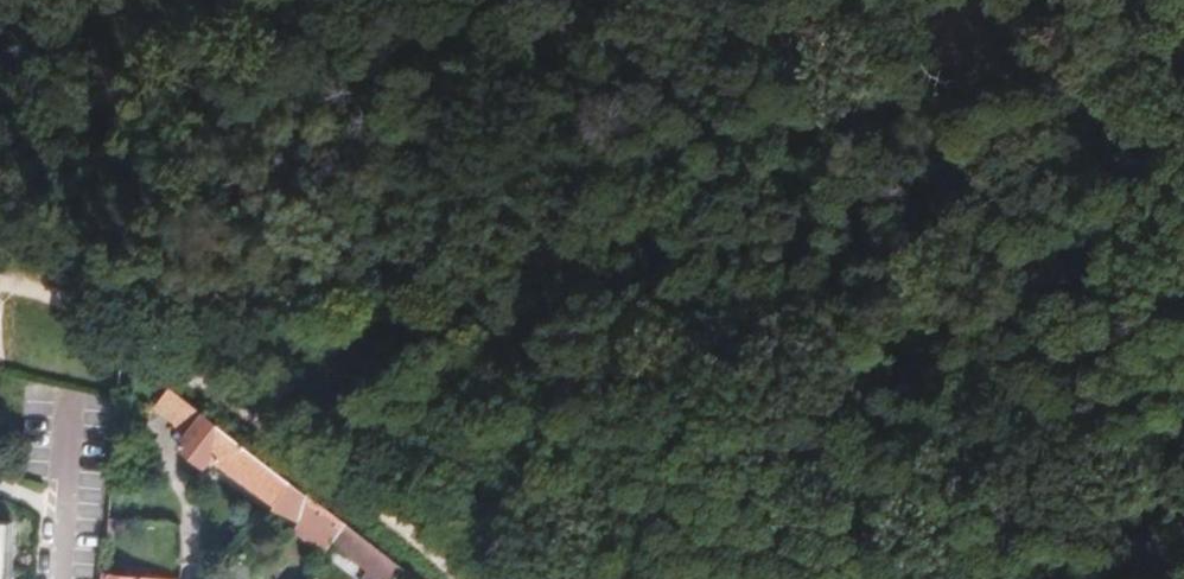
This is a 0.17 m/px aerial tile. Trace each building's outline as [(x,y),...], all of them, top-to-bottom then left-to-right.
[(126,353),(124,378),(199,435),(190,446),(215,466),(215,446),(219,424),(126,353)] [(215,446),(215,466),(224,453),(282,497),(293,482),(219,424),(215,446)] [(293,482),(282,497),(278,502),(296,516),(311,496),(293,482)] [(308,541),(327,555),(334,546),(350,526),(311,496),(296,516),(288,527),(308,541)] [(334,546),(376,578),(393,578),(403,567),(350,526),(334,546)] [(304,578),(308,578),(327,555),(308,541),(288,567),(304,578)] [(411,574),(403,567),(393,578),(407,578),(411,574)]
